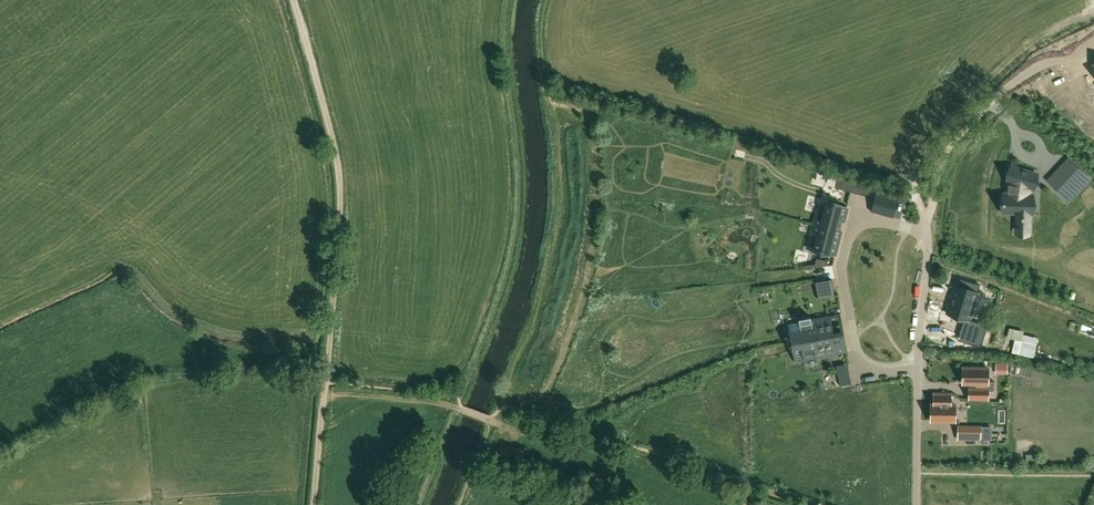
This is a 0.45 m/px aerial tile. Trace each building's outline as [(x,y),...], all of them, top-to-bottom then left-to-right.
[(1061,155),(1042,176),(1055,188),(1074,167),(1061,155)] [(1009,181),(1007,194),(1004,194),(1004,212),(1033,212),(1033,194),(1028,194),(1029,186),(1033,187),(1037,173),(1010,166),(1007,180),(1009,181)] [(845,178),(842,189),(851,192),(854,181),(845,178)] [(876,190),(871,210),(877,212),(883,192),(876,190)] [(883,192),(877,212),(884,214),(890,194),(883,192)] [(890,194),(884,214),(891,216),(897,196),(890,194)] [(820,201),(814,224),(837,230),(840,220),(843,221),(847,208),(820,201)] [(811,235),(807,248),(835,255),(841,231),(837,230),(814,224),(813,225),(814,225),(811,235)] [(805,269),(827,266),(828,261),(816,258),(815,264),(805,265),(805,269)] [(815,282),(818,299),(835,296),(831,279),(815,282)] [(956,286),(947,313),(969,320),(978,293),(956,286)] [(831,327),(829,317),(831,316),(830,315),(811,319),(811,316),(799,319),(799,321),(788,323),(788,325),(789,325),(792,341),(843,332),(842,325),(831,327)] [(805,358),(847,350),(843,332),(792,341),(794,351),(803,350),(805,358)] [(963,383),(971,383),(976,383),(976,389),(971,389),(969,389),(969,398),(988,398),(988,390),(994,390),(995,381),(988,381),(989,368),(963,368),(963,383)] [(852,383),(851,383),(849,372),(838,374),(840,386),(852,384),(852,383)] [(955,421),(956,405),(951,405),(951,394),(934,394),(934,404),(931,404),(931,421),(955,421)] [(992,427),(980,427),(980,426),(957,426),(957,441),(980,441),(980,440),(991,441),(992,427)]
